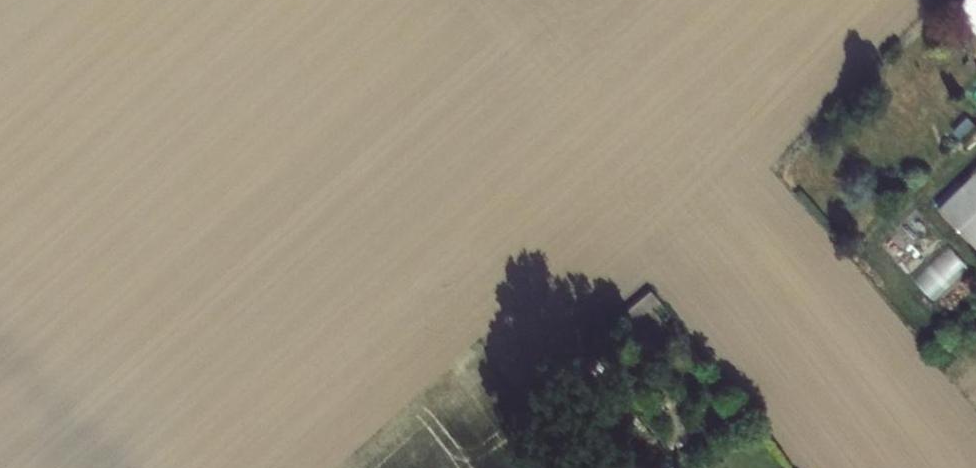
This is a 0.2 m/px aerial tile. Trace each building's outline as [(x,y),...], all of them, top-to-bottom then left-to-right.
[(946,208),(975,239),(975,178),(946,208)]
